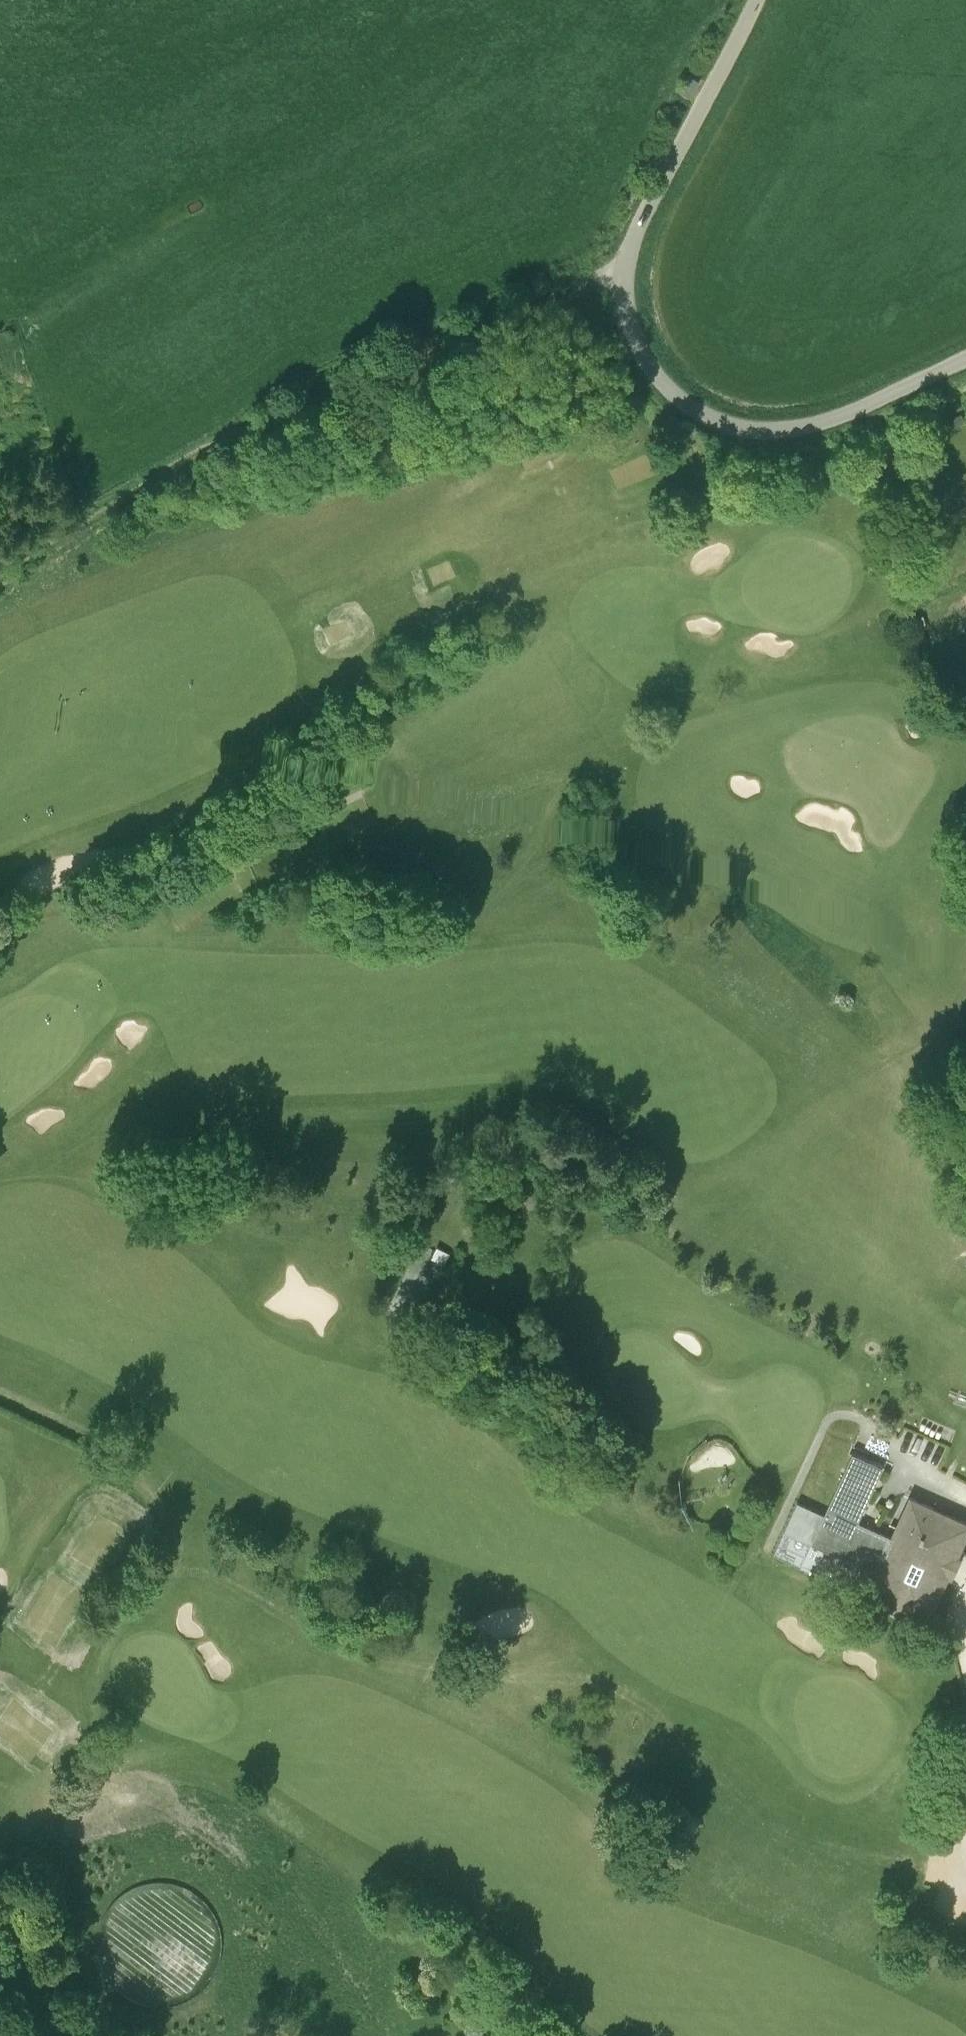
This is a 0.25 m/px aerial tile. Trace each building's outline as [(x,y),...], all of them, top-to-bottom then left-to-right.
[(938,616),(959,665),(965,662),(965,604),(938,616)] [(854,1427),(813,1514),(877,1543),(892,1511),(856,1494),(881,1439),(854,1427)] [(866,1568),(926,1595),(965,1506),(965,1496),(911,1470),(892,1511),(877,1543),(866,1568)]
